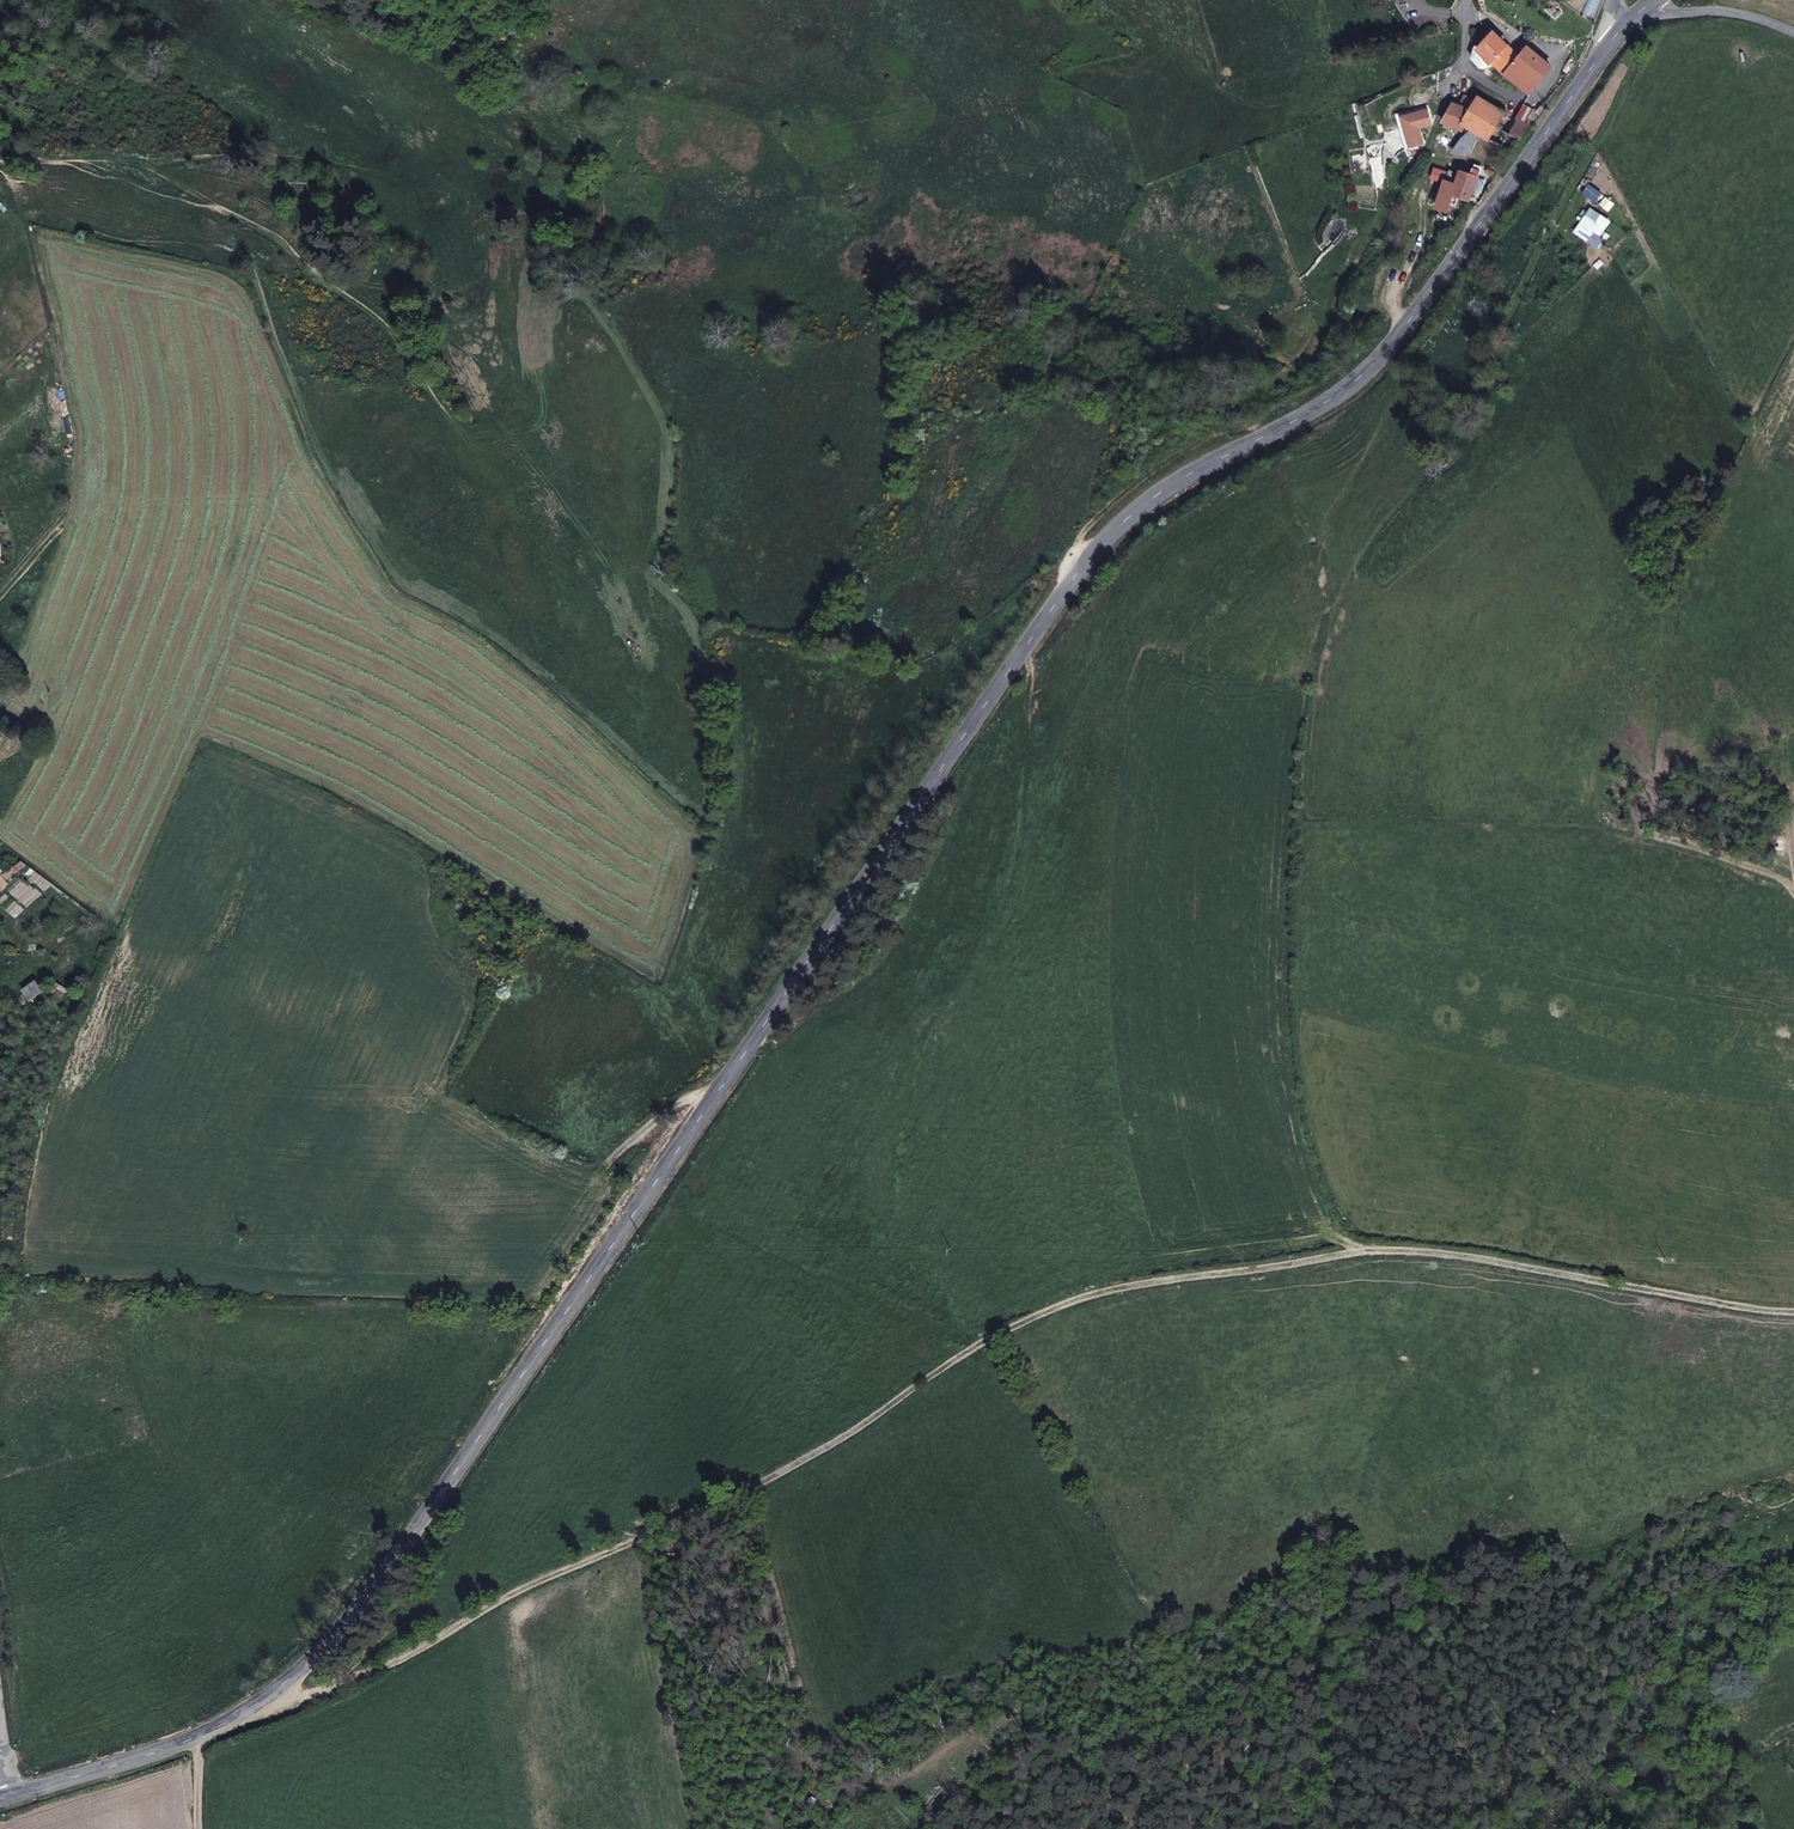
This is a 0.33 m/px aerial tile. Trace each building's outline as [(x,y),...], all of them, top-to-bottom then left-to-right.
[(1477,73),(1485,64),(1500,76),(1515,62),(1485,33),(1469,50),(1465,62),(1477,73)] [(1500,76),(1523,96),(1545,73),(1524,54),(1515,62),(1500,76)] [(1476,101),(1473,105),(1461,100),(1456,110),(1449,107),(1440,126),(1457,134),(1459,130),(1467,133),(1457,143),(1450,158),(1460,163),(1463,163),(1474,138),(1483,142),(1502,113),(1476,101)] [(1500,166),(1524,128),(1510,119),(1502,113),(1483,142),(1497,150),(1491,161),(1500,166)] [(1423,116),(1398,126),(1410,157),(1422,151),(1416,136),(1429,130),(1423,116)] [(1472,171),(1467,179),(1457,174),(1456,178),(1448,196),(1463,207),(1478,174),(1472,171)] [(1440,192),(1447,196),(1448,196),(1456,178),(1447,174),(1438,191),(1440,192)] [(1587,186),(1581,197),(1592,203),(1598,194),(1587,186)] [(1436,202),(1442,205),(1447,196),(1440,192),(1436,202)] [(7,880),(4,876),(13,868),(10,865),(1,872),(0,870),(0,887),(7,880)]
